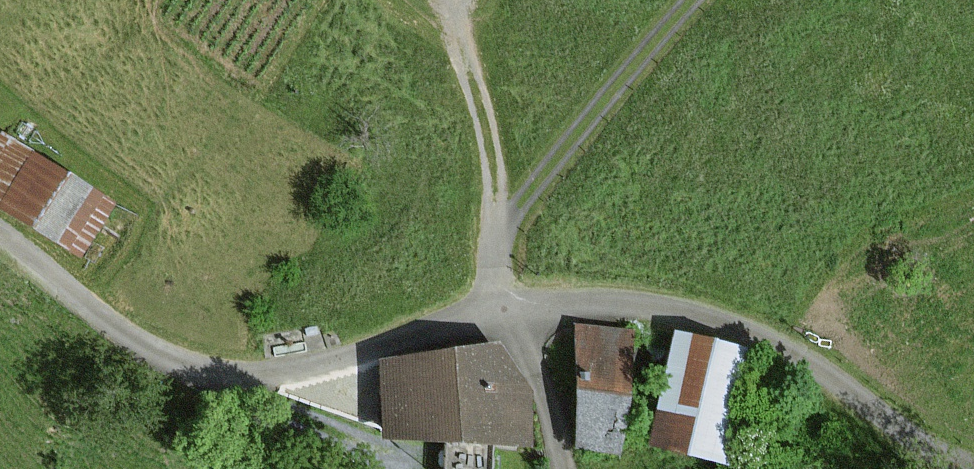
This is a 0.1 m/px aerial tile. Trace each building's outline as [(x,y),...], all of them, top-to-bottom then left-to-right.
[(0,145),(0,202),(83,253),(114,201),(6,135),(0,145)] [(626,330),(578,329),(574,449),(623,450),(626,330)] [(755,351),(676,332),(650,443),(729,461),(755,351)] [(500,342),(386,358),(388,441),(531,438),(535,389),(500,342)]
